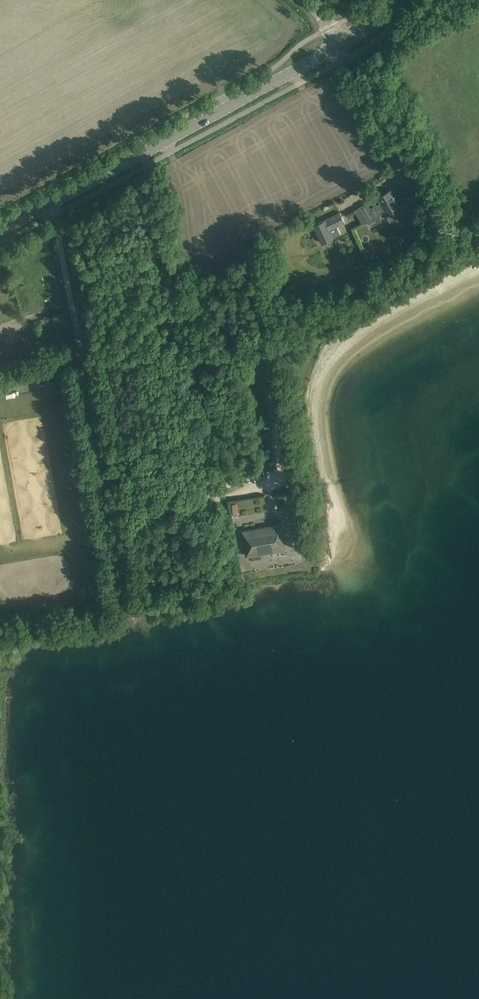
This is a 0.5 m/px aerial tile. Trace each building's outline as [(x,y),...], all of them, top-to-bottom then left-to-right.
[(360,207),(354,210),(362,224),(367,221),(368,221),(376,217),(386,212),(391,220),(399,216),(399,217),(400,216),(402,219),(409,215),(403,204),(399,206),(390,190),(378,197),(381,202),(371,208),(367,201),(359,206),(360,207)] [(324,220),(313,225),(322,243),(334,238),(330,230),(345,222),(340,211),(324,219),(324,220)] [(368,278),(363,280),(367,287),(372,285),(368,278)] [(287,547),(283,522),(269,525),(244,529),(248,554),(287,547)]
